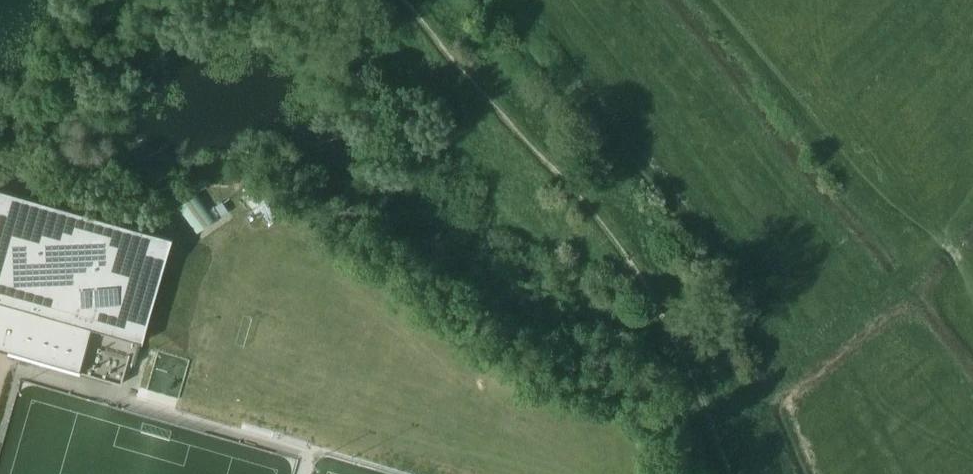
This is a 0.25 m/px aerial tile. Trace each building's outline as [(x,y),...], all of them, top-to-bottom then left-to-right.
[(3,350),(113,382),(114,379),(120,381),(120,384),(121,384),(127,363),(134,366),(139,350),(171,238),(139,229),(127,226),(71,210),(19,195),(15,194),(10,192),(0,189),(0,350),(3,350)] [(211,210),(198,193),(178,207),(196,233),(216,218),(211,210)]
